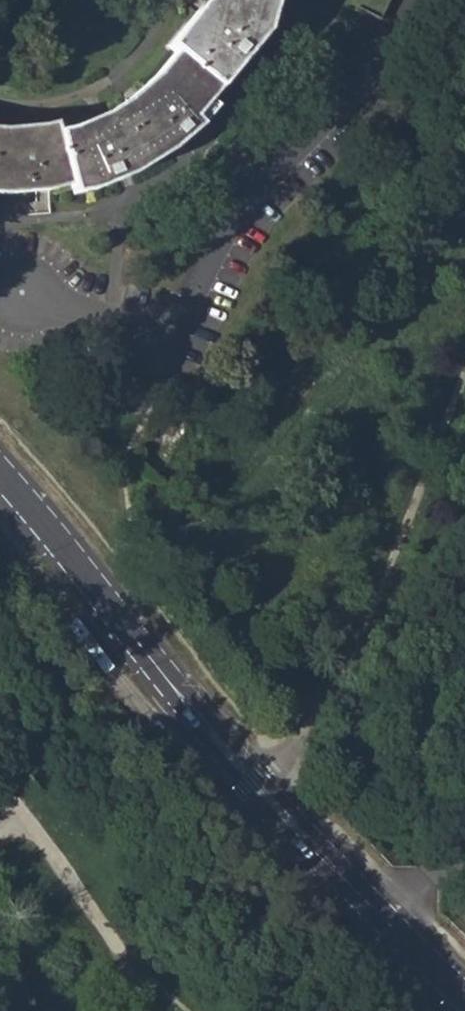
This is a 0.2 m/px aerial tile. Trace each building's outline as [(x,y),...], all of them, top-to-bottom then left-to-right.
[(6,195),(47,193),(70,187),(73,197),(91,191),(126,178),(166,154),(197,127),(212,108),(206,104),(263,34),(272,0),(203,0),(201,6),(166,47),(174,55),(153,79),(126,101),(103,115),(70,129),(57,133),(54,124),(41,127),(8,129),(0,129),(0,195),(6,195)] [(354,9),(376,20),(386,0),(359,0),(354,9)]
